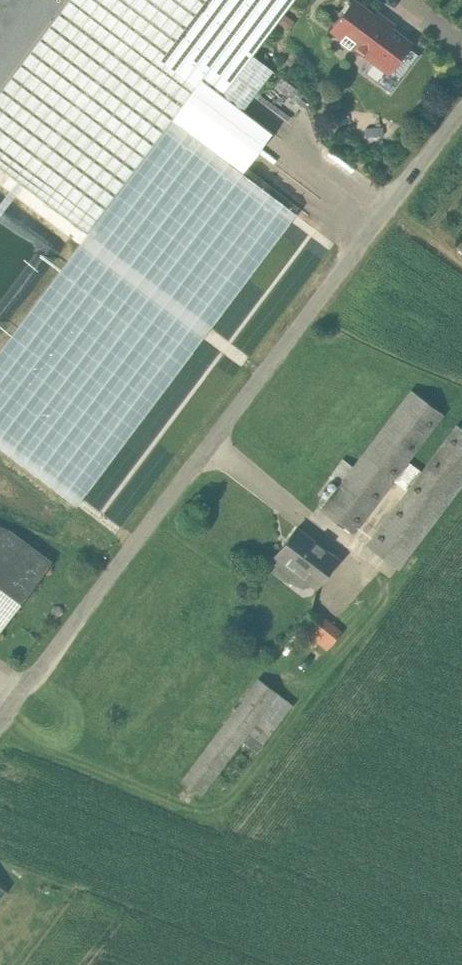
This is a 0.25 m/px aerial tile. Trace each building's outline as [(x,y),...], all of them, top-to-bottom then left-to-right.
[(86,232),(88,233),(0,349),(0,448),(76,505),(296,213),(228,162),(258,122),(242,110),(272,70),(252,55),(293,0),(261,0),(86,232)] [(0,90),(0,167),(86,232),(261,0),(68,0),(0,90)] [(373,16),(353,1),(332,29),(343,37),(339,41),(349,48),(352,44),(387,70),(398,56),(394,53),(404,40),(389,28),(391,25),(375,13),(373,16)] [(343,480),(322,509),(354,533),(399,473),(408,462),(442,416),(410,391),(353,467),(343,480)] [(367,543),(398,566),(461,481),(461,430),(456,426),(421,472),(413,483),(367,543)] [(353,467),(345,461),(335,475),(343,480),(353,467)] [(421,472),(408,462),(399,473),(413,483),(421,472)] [(8,526),(0,536),(0,617),(3,620),(50,557),(8,526)] [(335,558),(295,529),(275,556),(276,556),(268,567),(284,578),(292,568),(315,585),(335,558)] [(339,631),(309,610),(296,627),(326,649),(339,631)] [(259,678),(182,782),(202,797),(262,715),(279,693),(259,678)] [(279,693),(262,715),(275,724),(291,702),(279,693)]
